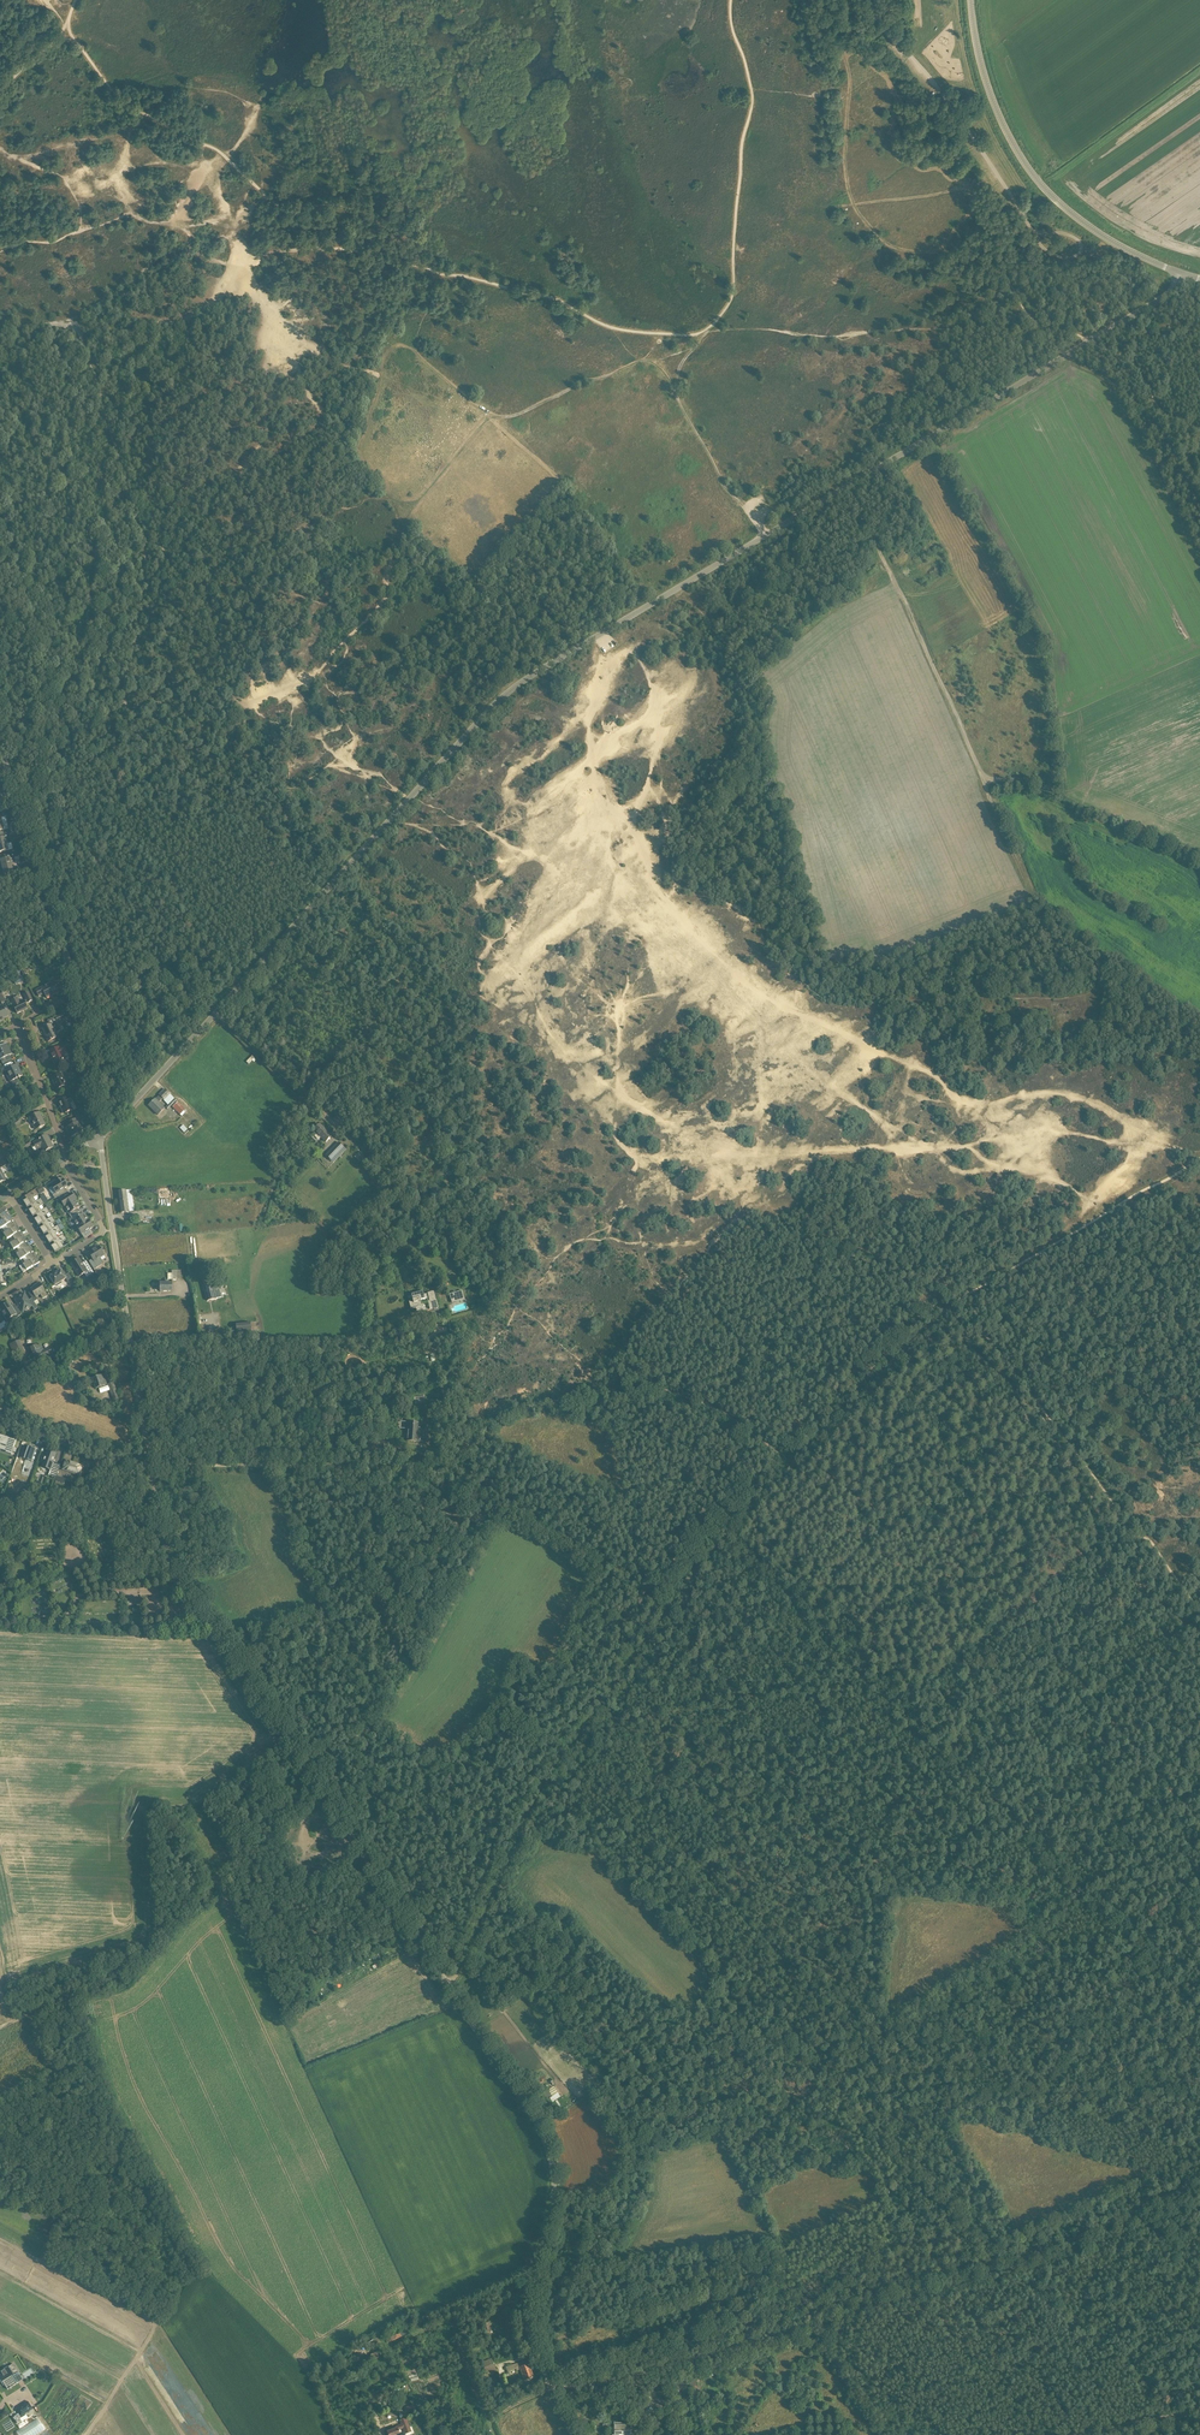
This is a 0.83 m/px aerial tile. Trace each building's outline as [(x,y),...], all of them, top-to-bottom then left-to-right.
[(612,638),(609,640),(615,649),(618,647),(612,638)] [(6,830),(7,833),(10,833),(7,823),(2,824),(0,824),(0,831),(6,830)] [(0,846),(12,843),(10,833),(7,833),(7,834),(4,834),(5,838),(0,839),(0,846)] [(9,851),(7,844),(12,843),(0,846),(0,853),(9,851)] [(1,860),(2,867),(12,864),(20,862),(18,852),(12,854),(6,855),(7,859),(1,860)] [(8,876),(16,874),(19,874),(18,870),(17,867),(13,868),(12,864),(2,867),(4,873),(8,873),(8,876)] [(54,981),(36,990),(39,997),(45,994),(47,998),(59,992),(54,981)] [(32,1001),(28,992),(24,994),(27,1000),(24,1001),(19,1003),(16,998),(12,1001),(14,1006),(17,1014),(28,1008),(26,1004),(28,1003),(32,1001)] [(1,1022),(4,1020),(4,1019),(9,1016),(3,1005),(0,1006),(0,1021),(1,1022)] [(55,1017),(58,1022),(58,1023),(66,1019),(63,1014),(55,1017)] [(58,1037),(56,1033),(60,1031),(56,1022),(52,1024),(43,1028),(46,1036),(46,1037),(48,1040),(49,1040),(49,1041),(58,1037)] [(0,1060),(12,1054),(7,1043),(0,1047),(0,1059),(0,1060)] [(56,1065),(66,1060),(63,1054),(66,1053),(63,1046),(60,1047),(50,1052),(56,1065)] [(17,1064),(4,1071),(10,1082),(12,1081),(14,1086),(19,1083),(17,1079),(17,1078),(18,1079),(21,1077),(23,1076),(17,1064)] [(57,1090),(59,1088),(67,1085),(62,1073),(51,1078),(57,1090)] [(158,1115),(165,1108),(159,1103),(162,1099),(168,1105),(166,1108),(168,1109),(176,1101),(165,1089),(159,1095),(160,1096),(156,1099),(155,1099),(149,1106),(158,1115)] [(73,1102),(70,1096),(58,1101),(64,1113),(67,1112),(68,1112),(73,1110),(70,1103),(73,1102)] [(182,1116),(185,1113),(187,1111),(178,1102),(173,1107),(180,1115),(182,1116)] [(39,1113),(30,1118),(36,1130),(45,1125),(39,1113)] [(69,1127),(66,1128),(71,1137),(82,1132),(82,1131),(83,1130),(78,1118),(67,1123),(67,1124),(69,1127)] [(21,1123),(19,1119),(11,1124),(13,1127),(21,1123)] [(326,1142),(332,1136),(320,1124),(314,1130),(326,1142)] [(38,1141),(33,1143),(34,1145),(32,1147),(34,1151),(37,1150),(42,1148),(44,1152),(53,1147),(47,1135),(38,1140),(38,1141)] [(326,1155),(331,1160),(332,1161),(344,1148),(339,1143),(326,1155)] [(364,1158),(358,1153),(355,1157),(360,1162),(364,1158)] [(9,1164),(7,1158),(0,1161),(3,1167),(9,1164)] [(65,1188),(67,1186),(66,1184),(67,1184),(65,1180),(64,1180),(62,1179),(61,1179),(60,1179),(57,1181),(57,1182),(56,1183),(56,1184),(52,1187),(49,1189),(55,1199),(58,1197),(67,1191),(65,1188)] [(160,1193),(160,1197),(169,1196),(169,1192),(169,1189),(160,1189),(160,1193)] [(27,1200),(24,1202),(27,1208),(31,1206),(36,1202),(34,1198),(39,1195),(36,1190),(25,1196),(27,1200)] [(69,1195),(67,1191),(58,1197),(65,1207),(76,1200),(76,1199),(74,1195),(73,1195),(72,1193),(69,1195)] [(130,1212),(126,1191),(118,1192),(121,1213),(130,1212)] [(33,1209),(29,1211),(33,1217),(36,1215),(42,1211),(39,1207),(44,1204),(41,1198),(36,1202),(31,1206),(33,1209)] [(76,1200),(65,1207),(71,1217),(80,1212),(78,1209),(80,1207),(76,1200)] [(38,1217),(35,1220),(38,1226),(42,1224),(47,1220),(45,1216),(50,1213),(47,1207),(42,1211),(36,1215),(38,1217)] [(0,1215),(0,1227),(1,1229),(13,1222),(14,1221),(10,1215),(9,1216),(6,1211),(8,1211),(7,1210),(0,1215)] [(77,1228),(89,1220),(84,1214),(82,1215),(80,1212),(71,1217),(77,1228)] [(44,1226),(40,1229),(44,1235),(48,1232),(53,1229),(50,1225),(56,1222),(52,1216),(47,1220),(42,1224),(44,1226)] [(89,1221),(89,1220),(77,1228),(84,1239),(93,1233),(90,1229),(93,1227),(92,1225),(93,1225),(90,1221),(89,1221)] [(7,1239),(19,1232),(20,1231),(17,1226),(16,1227),(13,1222),(1,1229),(7,1239)] [(49,1235),(46,1238),(50,1244),(53,1241),(59,1238),(58,1238),(56,1234),(61,1231),(58,1225),(53,1229),(48,1232),(49,1235)] [(19,1232),(7,1239),(14,1250),(26,1242),(27,1242),(23,1236),(22,1237),(19,1232)] [(55,1244),(52,1247),(55,1253),(64,1247),(62,1243),(67,1240),(64,1234),(58,1238),(59,1238),(53,1241),(55,1244)] [(14,1250),(20,1260),(32,1253),(33,1252),(30,1246),(28,1247),(26,1242),(14,1250)] [(100,1247),(99,1246),(89,1253),(93,1259),(89,1261),(94,1270),(101,1265),(100,1264),(103,1262),(100,1258),(105,1255),(102,1251),(103,1250),(101,1247),(100,1247)] [(35,1258),(32,1253),(20,1260),(23,1264),(27,1270),(33,1266),(34,1265),(34,1266),(40,1262),(36,1257),(35,1258)] [(71,1264),(79,1277),(85,1273),(87,1277),(94,1273),(86,1261),(83,1263),(80,1259),(71,1264)] [(73,1281),(68,1274),(65,1276),(61,1270),(50,1277),(50,1278),(49,1279),(52,1283),(53,1283),(55,1286),(67,1279),(69,1283),(73,1281)] [(182,1280),(181,1270),(172,1270),(172,1280),(177,1280),(182,1280)] [(204,1285),(208,1301),(216,1299),(222,1297),(218,1282),(212,1284),(211,1284),(210,1280),(204,1281),(204,1282),(205,1285),(204,1285)] [(32,1299),(34,1302),(38,1300),(36,1297),(40,1295),(43,1299),(48,1296),(45,1291),(40,1282),(36,1285),(37,1286),(31,1289),(32,1291),(29,1293),(32,1299)] [(172,1291),(172,1288),(172,1283),(160,1283),(160,1291),(172,1291)] [(460,1291),(450,1294),(452,1303),(463,1300),(460,1291)] [(432,1309),(438,1308),(434,1292),(424,1295),(423,1292),(421,1292),(415,1294),(412,1295),(413,1298),(409,1299),(411,1310),(413,1309),(416,1308),(416,1310),(422,1308),(420,1301),(427,1299),(430,1309),(432,1309)] [(29,1300),(26,1295),(25,1293),(15,1299),(23,1312),(32,1306),(35,1310),(38,1308),(34,1302),(32,1299),(29,1300)] [(9,1303),(8,1304),(7,1303),(5,1304),(5,1306),(0,1309),(8,1323),(22,1314),(17,1307),(13,1309),(9,1303)] [(250,1322),(236,1324),(237,1333),(251,1331),(250,1322)] [(18,1357),(25,1353),(20,1340),(12,1344),(18,1357)] [(37,1344),(29,1348),(35,1361),(36,1361),(36,1362),(37,1366),(42,1364),(40,1360),(39,1359),(46,1356),(46,1358),(53,1355),(50,1348),(44,1351),(41,1344),(38,1345),(37,1344)] [(93,1358),(92,1355),(100,1352),(98,1347),(85,1352),(88,1360),(93,1358)] [(103,1375),(93,1378),(96,1388),(104,1386),(103,1381),(105,1380),(103,1375)] [(114,1382),(108,1384),(112,1396),(113,1400),(120,1398),(114,1382)] [(418,1423),(408,1422),(407,1429),(409,1429),(408,1441),(417,1442),(429,1443),(429,1434),(418,1433),(418,1423)] [(8,1446),(7,1449),(12,1451),(11,1454),(12,1454),(16,1440),(16,1441),(0,1435),(0,1443),(8,1446)] [(385,1442),(386,1450),(394,1449),(393,1441),(385,1442)] [(25,1445),(21,1457),(32,1462),(37,1449),(25,1445)] [(50,1470),(49,1475),(56,1477),(60,1465),(53,1463),(56,1455),(47,1451),(42,1467),(45,1468),(47,1469),(47,1468),(50,1470)] [(66,1460),(62,1470),(80,1476),(83,1466),(77,1464),(76,1464),(72,1463),(73,1462),(72,1462),(72,1463),(66,1460)] [(552,2101),(560,2097),(554,2086),(546,2091),(552,2101)] [(484,2333),(493,2332),(491,2321),(482,2322),(484,2333)] [(367,2348),(381,2338),(377,2333),(364,2343),(367,2348)] [(477,2346),(485,2342),(483,2335),(477,2338),(478,2340),(473,2343),(474,2346),(477,2345),(477,2346)] [(363,2361),(359,2352),(347,2359),(351,2368),(363,2361)] [(380,2358),(376,2352),(370,2355),(374,2362),(380,2358)] [(497,2372),(491,2358),(481,2363),(486,2373),(481,2375),(483,2379),(497,2372)] [(528,2360),(506,2368),(507,2372),(516,2369),(517,2371),(520,2369),(524,2381),(534,2377),(528,2360)] [(5,2385),(8,2389),(10,2388),(10,2389),(12,2388),(11,2387),(17,2383),(12,2375),(13,2374),(14,2375),(19,2372),(13,2364),(0,2372),(0,2380),(2,2383),(4,2382),(5,2384),(5,2385)] [(494,2375),(485,2380),(486,2384),(488,2383),(489,2384),(486,2386),(488,2389),(498,2383),(494,2375)] [(690,2387),(697,2386),(696,2379),(689,2381),(690,2387)] [(21,2417),(26,2413),(33,2409),(28,2401),(16,2409),(21,2417)] [(634,2424),(651,2424),(651,2414),(634,2414),(634,2424)] [(387,2432),(388,2434),(397,2434),(400,2434),(399,2430),(403,2428),(405,2434),(412,2432),(406,2417),(400,2420),(401,2424),(392,2428),(392,2430),(387,2432)] [(630,2425),(614,2425),(614,2434),(630,2434),(630,2425)]
